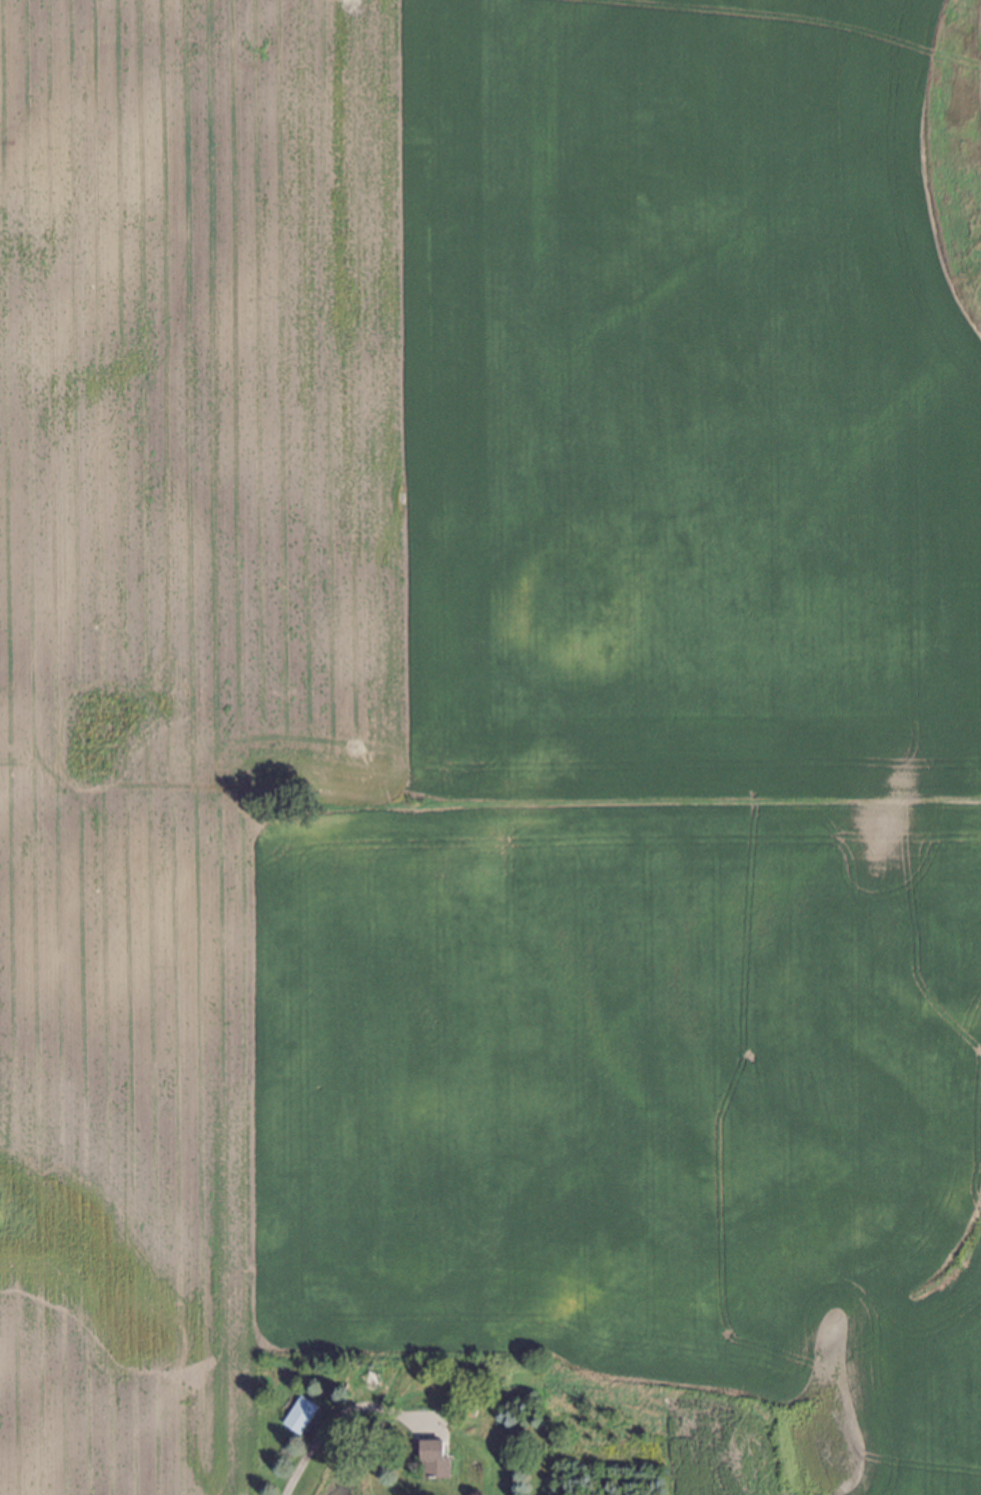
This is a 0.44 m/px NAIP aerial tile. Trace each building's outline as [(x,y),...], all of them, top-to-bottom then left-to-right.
[(279,1423),(297,1395),(315,1407),(296,1434),(279,1423)] [(418,1441),(439,1441),(439,1456),(446,1456),(446,1477),(417,1477),(418,1441)]
